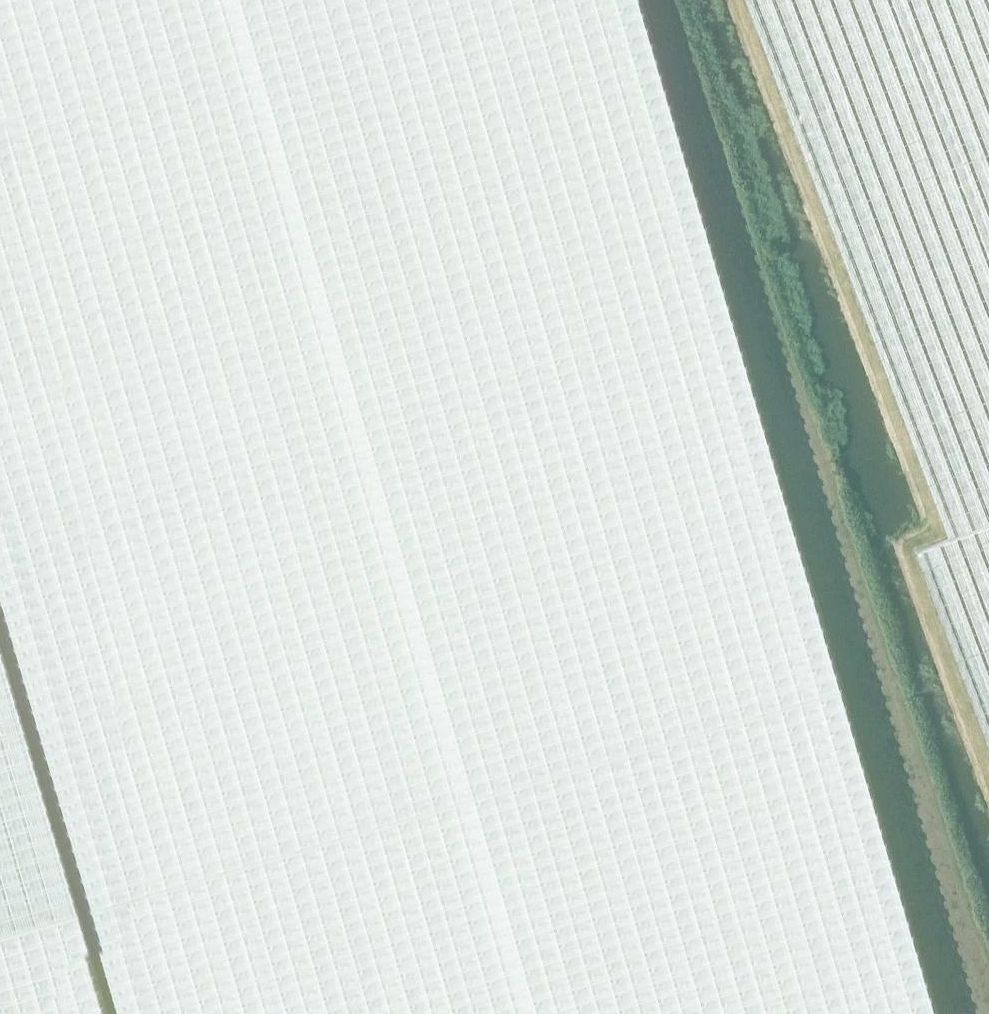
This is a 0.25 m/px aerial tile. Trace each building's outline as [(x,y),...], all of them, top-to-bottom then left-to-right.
[(120,1013),(937,1013),(640,0),(0,0),(0,603),(120,1013)] [(951,537),(917,550),(988,741),(988,0),(749,0),(951,537)] [(74,913),(0,660),(0,935),(74,913)] [(0,935),(0,1013),(103,1013),(74,913),(0,935)]
